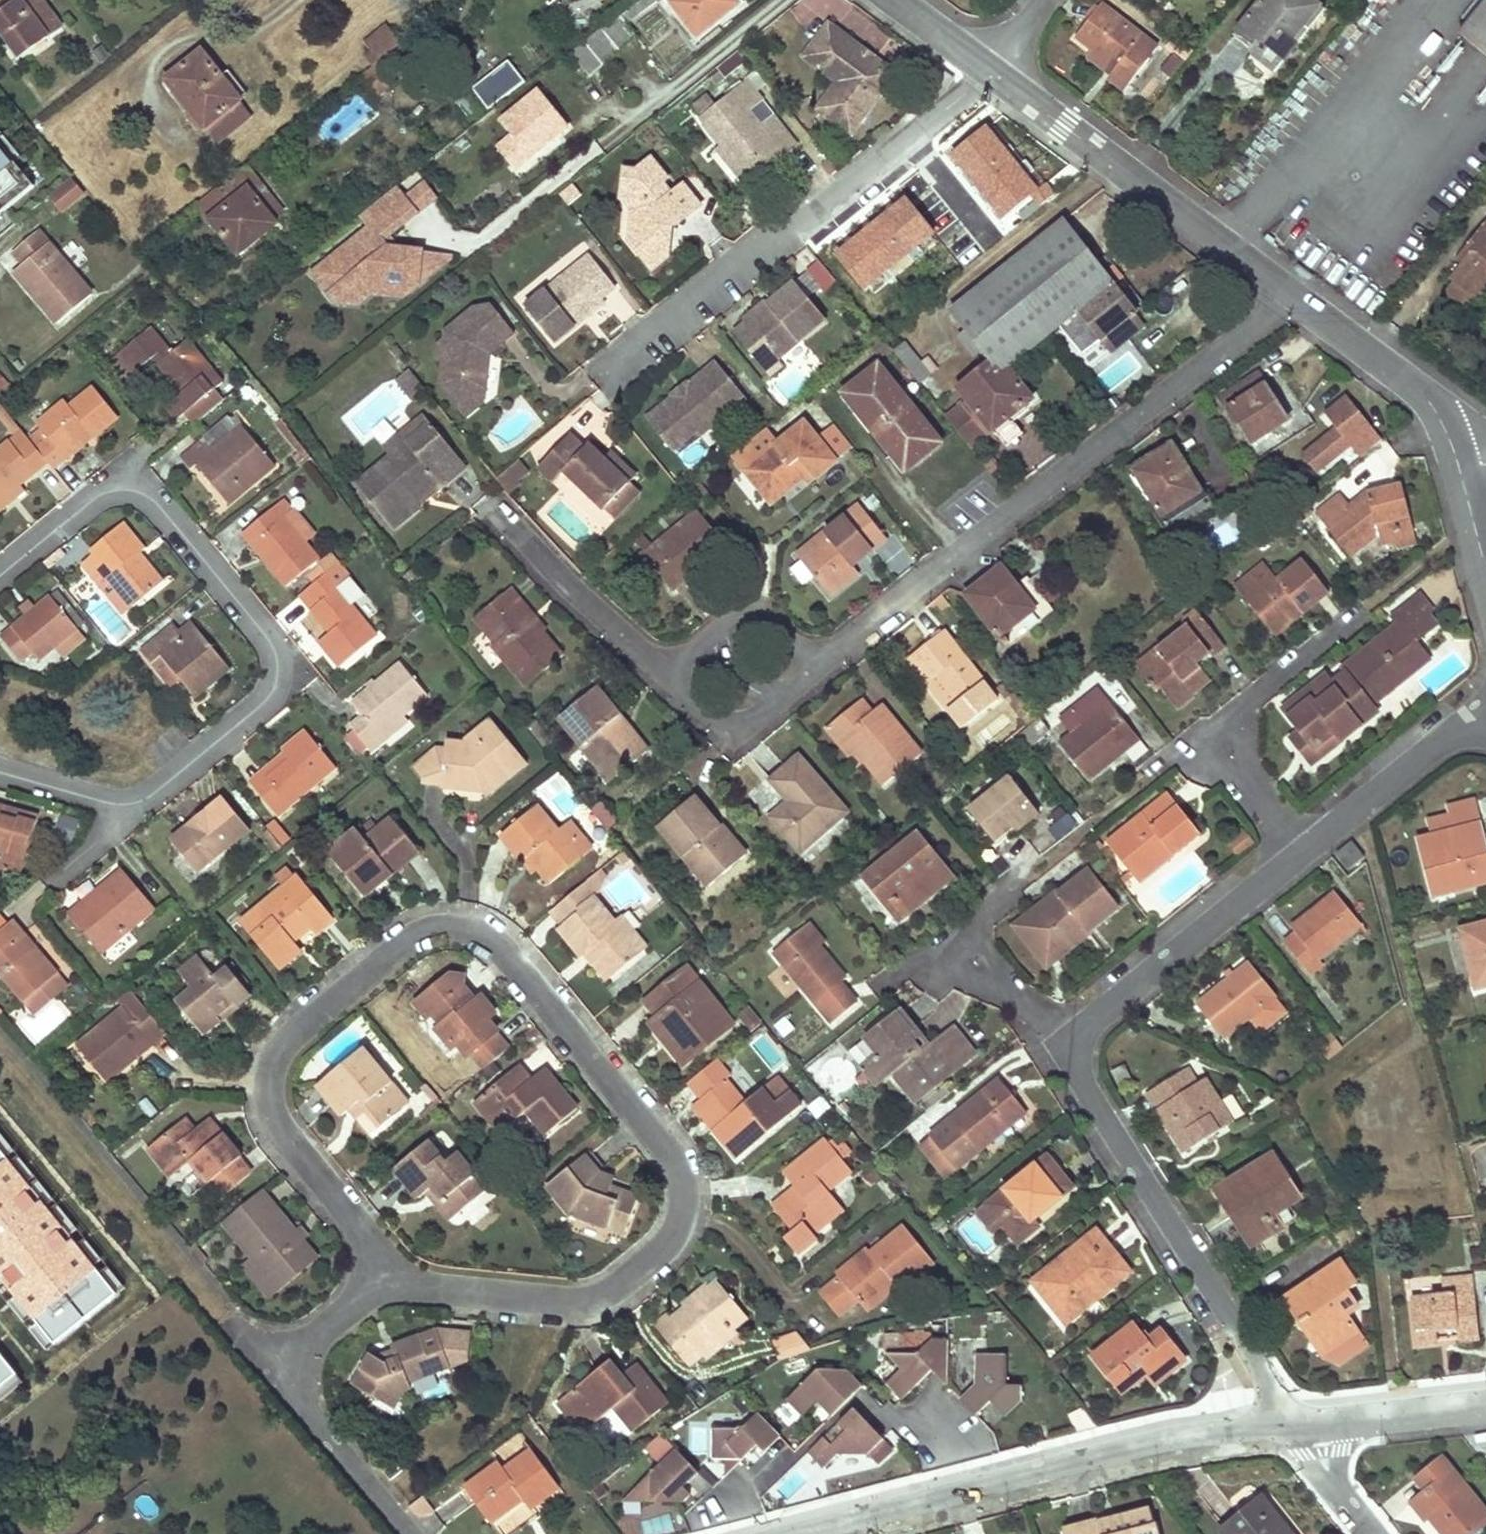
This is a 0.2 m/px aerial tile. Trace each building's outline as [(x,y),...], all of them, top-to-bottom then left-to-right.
[(19,55),(59,26),(40,0),(7,0),(6,1),(10,6),(0,13),(0,29),(19,55)] [(617,14),(625,23),(656,0),(635,0),(617,14)] [(736,6),(732,0),(666,0),(696,39),(736,6)] [(1262,73),(1267,67),(1273,72),(1294,44),(1290,41),(1318,4),(1312,0),(1259,0),(1236,31),(1251,43),(1256,37),(1260,40),(1245,60),(1262,73)] [(1459,29),(1485,50),(1485,0),(1482,0),(1459,29)] [(1106,60),(1109,56),(1117,63),(1110,71),(1107,76),(1122,88),(1154,47),(1099,4),(1075,36),(1091,48),(1106,60)] [(602,62),(635,36),(625,23),(617,14),(585,39),(602,62)] [(863,50),(827,24),(805,54),(817,64),(826,70),(837,78),(833,84),(826,94),(838,104),(827,119),(850,134),(895,74),(872,57),(866,65),(857,57),(863,50)] [(383,26),(364,42),(373,52),(378,59),(385,54),(397,44),(383,26)] [(588,73),(602,62),(585,39),(571,50),(588,73)] [(408,83),(424,70),(401,41),(397,44),(385,54),(401,74),(408,83)] [(1086,53),(1110,71),(1117,63),(1109,56),(1106,60),(1091,48),(1086,53)] [(863,50),(857,57),(866,65),(872,57),(863,50)] [(373,52),(365,58),(371,65),(378,59),(373,52)] [(180,107),(198,130),(202,127),(237,100),(218,76),(200,53),(165,80),(184,104),(180,107)] [(805,54),(801,59),(814,69),(817,64),(805,54)] [(1160,69),(1170,77),(1180,64),(1171,56),(1160,69)] [(837,78),(826,70),(822,75),(833,84),(837,78)] [(218,76),(237,100),(243,95),(225,71),(218,76)] [(483,84),(473,91),(490,112),(499,104),(483,84)] [(778,159),(791,149),(767,119),(754,129),(742,114),(755,104),(741,87),(707,114),(701,106),(689,115),(716,149),(736,174),(769,148),(778,159)] [(513,134),(505,140),(498,146),(515,167),(566,126),(537,90),(501,119),(513,134)] [(838,104),(826,94),(814,110),(827,119),(838,104)] [(216,143),(251,117),(237,100),(202,127),(216,143)] [(987,130),(955,155),(1004,217),(1033,194),(1040,204),(1050,196),(1044,189),(1038,194),(1026,179),(1034,173),(1025,162),(1019,167),(1011,157),(1015,154),(1010,148),(1004,152),(987,130)] [(0,133),(0,153),(9,164),(12,161),(19,155),(0,133)] [(769,148),(736,174),(716,149),(711,153),(741,190),(778,159),(769,148)] [(32,185),(12,161),(9,164),(0,153),(0,211),(32,185)] [(626,240),(637,254),(645,246),(654,257),(667,248),(670,231),(698,206),(681,184),(670,196),(662,184),(668,180),(649,158),(635,169),(622,169),(619,196),(629,208),(626,240)] [(197,203),(237,253),(275,223),(271,219),(251,193),(235,173),(197,203)] [(70,181),(48,199),(61,214),(83,196),(70,181)] [(405,199),(395,187),(359,216),(368,227),(311,272),(335,302),(357,303),(370,293),(402,298),(454,256),(399,249),(388,235),(436,197),(425,183),(405,199)] [(282,210),(262,185),(251,193),(271,219),(282,210)] [(934,234),(907,200),(837,255),(864,289),(879,277),(886,285),(891,281),(885,273),(904,259),(909,265),(920,257),(914,249),(934,234)] [(1030,398),(1005,367),(1063,320),(1076,310),(1099,339),(1106,347),(1140,319),(1134,311),(1136,309),(1096,259),(1095,260),(1062,219),(949,311),(988,360),(934,403),(969,448),(993,428),(1009,416),(1030,398)] [(1453,276),(1458,280),(1477,295),(1485,285),(1485,222),(1465,249),(1471,253),(1453,276)] [(37,291),(32,295),(55,323),(89,295),(36,231),(11,251),(22,264),(18,267),(37,291)] [(651,271),(667,258),(667,248),(654,257),(645,246),(637,254),(647,266),(651,271)] [(586,256),(524,304),(554,341),(575,323),(571,319),(582,311),(586,315),(602,302),(599,298),(612,288),(586,256)] [(1447,294),(1466,310),(1477,295),(1458,280),(1447,294)] [(743,322),(733,331),(755,357),(766,348),(775,358),(823,319),(790,282),(765,304),(767,307),(746,325),(743,322)] [(765,304),(762,301),(741,319),(743,322),(746,325),(767,307),(765,304)] [(438,384),(460,410),(482,392),(488,354),(510,334),(488,305),(473,306),(444,329),(442,339),(436,344),(433,359),(440,360),(438,384)] [(1076,310),(1063,320),(1086,350),(1099,339),(1076,310)] [(582,311),(571,319),(575,323),(586,315),(582,311)] [(1140,319),(1106,347),(1108,351),(1143,323),(1140,319)] [(185,415),(215,391),(222,384),(186,341),(170,354),(150,329),(120,353),(136,372),(151,360),(179,394),(164,406),(177,422),(185,415)] [(892,350),(898,357),(908,349),(902,342),(892,350)] [(928,375),(908,349),(898,357),(918,383),(928,375)] [(671,396),(645,416),(673,448),(696,429),(700,434),(743,400),(712,363),(686,383),(690,388),(675,401),(671,396)] [(904,470),(938,443),(877,365),(843,392),(904,470)] [(406,371),(393,381),(409,400),(422,391),(406,371)] [(1264,433),(1284,421),(1269,398),(1272,396),(1256,371),(1218,395),(1246,439),(1261,429),(1264,433)] [(684,380),(668,393),(671,396),(675,401),(690,388),(686,383),(684,380)] [(43,426),(27,439),(45,461),(51,469),(116,416),(91,387),(67,407),(63,401),(38,421),(43,426)] [(185,415),(194,427),(224,401),(215,391),(185,415)] [(464,416),(480,403),(482,392),(460,410),(464,416)] [(1379,441),(1344,397),(1322,415),(1334,430),(1301,457),(1315,474),(1349,446),(1358,457),(1379,441)] [(428,426),(420,415),(382,445),(390,456),(428,426)] [(195,464),(223,497),(246,478),(251,484),(274,465),(241,425),(236,430),(224,416),(201,437),(177,456),(188,469),(195,464)] [(1022,433),(1009,416),(993,428),(1006,446),(1022,433)] [(1313,423),(1291,443),(1300,453),(1322,434),(1313,423)] [(801,424),(743,470),(770,501),(801,476),(807,480),(832,462),(801,424)] [(390,456),(356,484),(392,528),(418,506),(417,505),(412,499),(435,480),(441,486),(462,469),(428,426),(390,456)] [(27,439),(19,430),(0,445),(0,499),(18,483),(45,461),(27,439)] [(569,435),(536,467),(551,481),(560,472),(600,509),(601,507),(628,481),(635,475),(618,459),(611,465),(603,458),(587,442),(583,447),(569,435)] [(1165,541),(1191,526),(1216,510),(1204,489),(1198,493),(1168,445),(1129,469),(1156,512),(1150,516),(1165,541)] [(611,465),(618,459),(610,452),(603,458),(611,465)] [(525,468),(516,457),(493,477),(503,487),(514,477),(525,468)] [(517,481),(514,477),(503,487),(506,491),(517,481)] [(435,480),(412,499),(417,505),(441,486),(435,480)] [(613,518),(640,492),(628,481),(601,507),(613,518)] [(18,483),(0,499),(0,511),(24,491),(18,483)] [(1339,495),(1315,513),(1349,554),(1376,532),(1409,526),(1400,483),(1368,490),(1349,505),(1339,495)] [(305,544),(282,517),(290,511),(280,498),(239,532),(284,586),(316,558),(305,544)] [(1312,508),(1306,500),(1292,512),(1297,519),(1312,508)] [(856,572),(848,562),(860,551),(863,555),(884,537),(857,505),(796,555),(829,595),(856,572)] [(671,590),(685,578),(682,573),(701,557),(705,561),(725,545),(695,509),(630,562),(644,579),(655,570),(671,590)] [(290,511),(282,517),(305,544),(313,537),(290,511)] [(1287,527),(1297,519),(1292,512),(1281,520),(1287,527)] [(100,585),(109,578),(132,605),(167,577),(121,522),(90,549),(93,553),(81,563),(100,585)] [(1386,540),(1411,535),(1409,526),(1376,532),(1378,542),(1386,540)] [(1411,535),(1386,540),(1392,550),(1412,546),(1411,535)] [(308,577),(312,584),(336,564),(328,554),(320,562),(323,565),(308,577)] [(1296,607),(1301,613),(1327,591),(1302,560),(1277,580),(1272,574),(1243,597),(1269,629),(1296,607)] [(338,667),(375,637),(356,614),(368,604),(348,580),(349,579),(336,564),(312,584),(298,596),(328,632),(316,642),(338,667)] [(964,593),(1004,645),(1039,618),(1015,588),(999,567),(964,593)] [(109,578),(100,585),(123,613),(132,605),(109,578)] [(1049,611),(1026,581),(1015,588),(1039,618),(1049,611)] [(525,615),(528,613),(520,602),(522,601),(511,587),(474,617),(494,642),(491,644),(524,685),(562,655),(541,628),(537,631),(525,615)] [(30,652),(37,660),(54,646),(63,657),(85,638),(76,628),(83,623),(55,590),(0,635),(0,638),(19,661),(30,652)] [(933,600),(936,605),(940,610),(948,604),(940,594),(933,600)] [(1419,595),(1393,616),(1398,622),(1403,628),(1424,612),(1429,608),(1419,595)] [(1187,689),(1191,694),(1209,679),(1191,655),(1201,647),(1209,656),(1224,645),(1195,608),(1181,619),(1185,624),(1155,647),(1163,658),(1142,674),(1155,691),(1159,688),(1170,702),(1187,689)] [(1352,659),(1381,695),(1405,677),(1396,666),(1418,648),(1413,641),(1434,624),(1424,612),(1403,628),(1398,622),(1352,659)] [(140,650),(168,687),(177,679),(192,696),(227,668),(191,622),(178,632),(172,625),(140,650)] [(958,700),(947,708),(961,726),(996,699),(943,631),(908,657),(926,681),(937,673),(958,700)] [(1405,677),(1427,659),(1418,648),(1396,666),(1405,677)] [(1305,691),(1282,708),(1300,730),(1313,747),(1333,730),(1340,738),(1374,711),(1369,705),(1381,695),(1352,659),(1341,668),(1344,672),(1330,684),(1311,699),(1305,691)] [(349,726),(360,738),(370,750),(407,720),(402,714),(427,693),(400,660),(351,701),(363,715),(349,726)] [(937,673),(926,681),(947,708),(958,700),(937,673)] [(1323,676),(1305,691),(1311,699),(1330,684),(1323,676)] [(645,749),(626,727),(623,730),(613,718),(617,715),(593,687),(573,704),(558,717),(581,745),(586,740),(615,775),(645,749)] [(889,723),(892,721),(879,706),(871,712),(860,700),(828,728),(838,740),(843,736),(884,784),(920,754),(898,728),(895,731),(889,723)] [(1107,763),(1104,759),(1121,745),(1125,750),(1138,739),(1108,701),(1058,741),(1087,779),(1107,763)] [(426,780),(435,780),(444,781),(447,785),(468,787),(471,784),(481,785),(484,789),(491,790),(525,761),(491,718),(475,732),(477,734),(465,744),(462,741),(447,738),(445,748),(437,746),(414,765),(426,780)] [(305,730),(281,750),(285,755),(290,760),(255,789),(279,817),(337,769),(305,730)] [(1291,737),(1311,761),(1340,738),(1333,730),(1313,747),(1300,730),(1291,737)] [(579,746),(608,780),(615,775),(586,740),(581,745),(579,746)] [(285,755),(251,784),(255,789),(290,760),(285,755)] [(770,815),(799,849),(844,812),(797,756),(769,779),(787,801),(770,815)] [(990,841),(1011,824),(1009,822),(1031,805),(1009,777),(966,810),(990,841)] [(1163,852),(1161,849),(1165,846),(1172,854),(1199,832),(1168,793),(1107,842),(1133,876),(1163,852)] [(744,854),(725,832),(723,834),(691,797),(657,825),(708,884),(744,854)] [(173,839),(186,855),(199,870),(249,828),(223,798),(173,839)] [(1481,831),(1472,800),(1449,806),(1451,815),(1429,821),(1434,836),(1419,840),(1433,894),(1485,880),(1485,852),(1481,831)] [(550,881),(565,869),(580,856),(570,844),(582,835),(569,820),(557,830),(536,804),(501,834),(524,861),(529,856),(550,881)] [(1014,829),(1036,812),(1031,805),(1009,822),(1011,824),(1014,829)] [(1,890),(6,872),(20,875),(36,817),(0,807),(0,890),(1,890)] [(1056,841),(1076,826),(1067,815),(1047,830),(1056,841)] [(363,894),(377,882),(391,871),(393,872),(419,851),(391,818),(366,838),(360,831),(331,854),(363,894)] [(274,853),(290,840),(275,820),(259,833),(274,853)] [(914,907),(909,900),(916,895),(921,901),(951,877),(915,832),(862,875),(898,919),(914,907)] [(570,844),(580,856),(591,846),(582,835),(570,844)] [(1336,854),(1348,869),(1363,857),(1351,843),(1336,854)] [(117,931),(119,934),(125,928),(123,926),(149,903),(121,870),(68,914),(96,948),(117,931)] [(1051,951),(1077,930),(1081,935),(1117,906),(1089,871),(1056,897),(1058,901),(1029,924),(1051,951)] [(289,939),(294,935),(297,938),(313,926),(318,933),(333,921),(297,876),(243,920),(276,961),(295,946),(289,939)] [(556,926),(580,955),(584,952),(592,945),(614,973),(641,951),(614,918),(594,893),(598,890),(589,878),(549,910),(560,923),(556,926)] [(1058,901),(1056,897),(1054,894),(1014,926),(1046,966),(1082,937),(1081,935),(1077,930),(1051,951),(1029,924),(1058,901)] [(1284,943),(1297,958),(1309,973),(1320,965),(1316,960),(1360,925),(1334,894),(1291,928),(1296,934),(1284,943)] [(102,954),(154,910),(149,903),(123,926),(125,928),(119,934),(117,931),(96,948),(102,954)] [(614,918),(641,951),(648,945),(621,913),(614,918)] [(58,972),(14,918),(7,924),(0,930),(0,977),(22,1001),(58,972)] [(823,941),(807,923),(802,926),(818,945),(823,941)] [(1461,930),(1475,983),(1485,980),(1485,923),(1461,930)] [(853,1002),(838,984),(845,978),(818,945),(802,926),(772,951),(830,1021),(853,1002)] [(584,952),(606,979),(614,973),(592,945),(584,952)] [(281,967),(300,952),(295,946),(276,961),(281,967)] [(198,954),(179,970),(193,987),(176,1001),(203,1034),(220,1020),(216,1015),(235,999),(239,1004),(252,994),(229,966),(216,976),(198,954)] [(1196,1004),(1209,1021),(1223,1038),(1275,995),(1248,962),(1196,1004)] [(672,1040),(667,1044),(682,1063),(731,1023),(686,967),(645,1000),(656,1015),(653,1017),(672,1040)] [(58,972),(22,1001),(33,1015),(69,985),(58,972)] [(458,1042),(468,1054),(471,1052),(484,1068),(508,1048),(496,1032),(498,1030),(489,1018),(496,1013),(481,995),(470,1004),(461,993),(464,976),(449,975),(416,1003),(427,1017),(433,1012),(442,1024),(437,1028),(452,1047),(458,1042)] [(136,1056),(132,1051),(148,1038),(152,1043),(165,1032),(131,991),(118,1001),(123,1007),(76,1045),(106,1081),(136,1056)] [(235,999),(216,1015),(220,1020),(239,1004),(235,999)] [(740,1016),(751,1030),(761,1021),(750,1007),(740,1016)] [(909,1030),(895,1013),(849,1050),(863,1066),(868,1061),(882,1078),(890,1071),(915,1101),(973,1053),(952,1027),(923,1051),(907,1032),(909,1030)] [(452,1047),(437,1028),(431,1033),(447,1051),(452,1047)] [(148,1038),(132,1051),(136,1056),(152,1043),(148,1038)] [(368,1108),(381,1124),(407,1103),(391,1084),(362,1048),(318,1084),(342,1114),(347,1111),(361,1099),(368,1108)] [(737,1069),(723,1053),(688,1081),(702,1098),(698,1101),(718,1125),(714,1128),(736,1158),(785,1120),(800,1107),(777,1077),(761,1090),(745,1103),(724,1079),(737,1069)] [(882,1078),(868,1061),(863,1066),(861,1068),(874,1084),(882,1078)] [(525,1110),(535,1122),(546,1134),(577,1107),(549,1074),(535,1086),(518,1066),(476,1101),(500,1131),(525,1110)] [(1145,1095),(1164,1125),(1182,1154),(1233,1122),(1205,1078),(1195,1084),(1186,1070),(1145,1095)] [(391,1084),(407,1103),(413,1098),(397,1078),(391,1084)] [(954,1125),(934,1142),(935,1143),(956,1169),(1025,1113),(998,1080),(950,1119),(954,1125)] [(362,1113),(368,1108),(361,1099),(347,1111),(355,1119),(362,1113)] [(368,1108),(362,1113),(375,1129),(381,1124),(368,1108)] [(190,1160),(218,1196),(252,1169),(214,1122),(198,1135),(184,1117),(148,1147),(170,1176),(190,1160)] [(796,1253),(806,1245),(816,1237),(811,1231),(842,1206),(827,1188),(852,1169),(826,1137),(794,1163),(805,1177),(771,1204),(791,1229),(783,1236),(796,1253)] [(419,1198),(432,1187),(455,1214),(485,1188),(456,1153),(444,1163),(426,1141),(394,1168),(419,1198)] [(924,1152),(945,1177),(956,1169),(935,1143),(924,1152)] [(0,1150),(0,1272),(55,1340),(115,1292),(0,1150)] [(636,1196),(616,1188),(595,1180),(598,1172),(584,1154),(546,1185),(569,1214),(623,1232),(636,1196)] [(1036,1225),(1028,1215),(1034,1210),(1036,1213),(1070,1184),(1046,1155),(986,1205),(1001,1223),(1017,1242),(1036,1225)] [(1231,1207),(1241,1224),(1252,1242),(1292,1217),(1285,1206),(1299,1197),(1273,1155),(1217,1190),(1229,1208),(1231,1207)] [(252,1256),(243,1263),(265,1291),(312,1252),(302,1239),(295,1231),(260,1189),(222,1220),(252,1256)] [(1001,1223),(986,1205),(974,1215),(989,1233),(1001,1223)] [(838,1314),(847,1306),(857,1299),(860,1302),(889,1278),(898,1289),(932,1262),(903,1225),(869,1252),(866,1248),(835,1273),(839,1277),(820,1292),(838,1314)] [(307,1235),(301,1227),(295,1231),(302,1239),(307,1235)] [(1032,1281),(1065,1321),(1127,1271),(1094,1230),(1032,1281)] [(201,1260),(203,1258),(205,1256),(194,1243),(190,1247),(201,1260)] [(270,1296),(316,1257),(312,1252),(265,1291),(270,1296)] [(1302,1322),(1311,1317),(1332,1348),(1339,1360),(1366,1344),(1346,1315),(1358,1307),(1346,1291),(1356,1284),(1341,1262),(1285,1299),(1302,1322)] [(1437,1342),(1437,1335),(1436,1329),(1457,1327),(1458,1339),(1478,1337),(1472,1277),(1440,1280),(1442,1296),(1411,1299),(1416,1344),(1437,1342)] [(684,1308),(672,1319),(668,1314),(655,1325),(688,1366),(703,1354),(700,1350),(729,1325),(732,1329),(746,1317),(716,1281),(709,1287),(706,1284),(681,1305),(684,1308)] [(1302,1322),(1323,1354),(1332,1348),(1311,1317),(1302,1322)] [(729,1325),(700,1350),(703,1354),(706,1358),(736,1334),(732,1329),(729,1325)] [(1136,1380),(1145,1373),(1154,1383),(1183,1359),(1160,1330),(1146,1341),(1132,1325),(1094,1356),(1115,1383),(1129,1372),(1136,1380)] [(448,1366),(434,1330),(391,1345),(396,1358),(384,1363),(370,1354),(351,1384),(391,1408),(403,1389),(409,1388),(407,1382),(448,1366)] [(780,1359),(809,1349),(798,1335),(774,1343),(780,1359)] [(931,1369),(946,1369),(947,1339),(932,1340),(917,1354),(888,1355),(902,1369),(887,1384),(901,1398),(931,1369)] [(384,1363),(396,1358),(391,1345),(370,1354),(384,1363)] [(0,1351),(0,1385),(17,1371),(0,1351)] [(974,1386),(959,1399),(975,1415),(989,1400),(1003,1415),(1018,1399),(1018,1385),(1004,1385),(1004,1356),(975,1356),(974,1386)] [(614,1407),(633,1430),(666,1403),(640,1371),(626,1381),(609,1361),(565,1397),(590,1427),(614,1407)] [(831,1415),(861,1386),(846,1370),(818,1370),(788,1398),(802,1413),(817,1400),(831,1415)] [(590,1427),(565,1397),(557,1403),(582,1434),(590,1427)] [(894,1450),(853,1407),(807,1451),(824,1468),(838,1455),(869,1453),(880,1464),(894,1450)] [(712,1431),(712,1461),(742,1458),(756,1445),(764,1451),(780,1436),(756,1414),(742,1429),(712,1431)] [(499,1461),(528,1449),(523,1435),(493,1447),(499,1461)] [(659,1463),(627,1494),(626,1498),(681,1501),(689,1495),(682,1487),(698,1472),(662,1435),(645,1449),(659,1463)] [(521,1497),(529,1508),(558,1487),(529,1449),(503,1469),(498,1462),(464,1488),(489,1521),(521,1497)] [(1429,1515),(1444,1533),(1467,1533),(1485,1519),(1485,1515),(1440,1458),(1415,1479),(1424,1490),(1411,1500),(1425,1518),(1429,1515)] [(1262,1496),(1220,1530),(1223,1533),(1292,1533),(1262,1496)] [(1062,1530),(1063,1533),(1158,1533),(1157,1529),(1155,1523),(1152,1523),(1149,1511),(1107,1522),(1106,1519),(1062,1530)]
